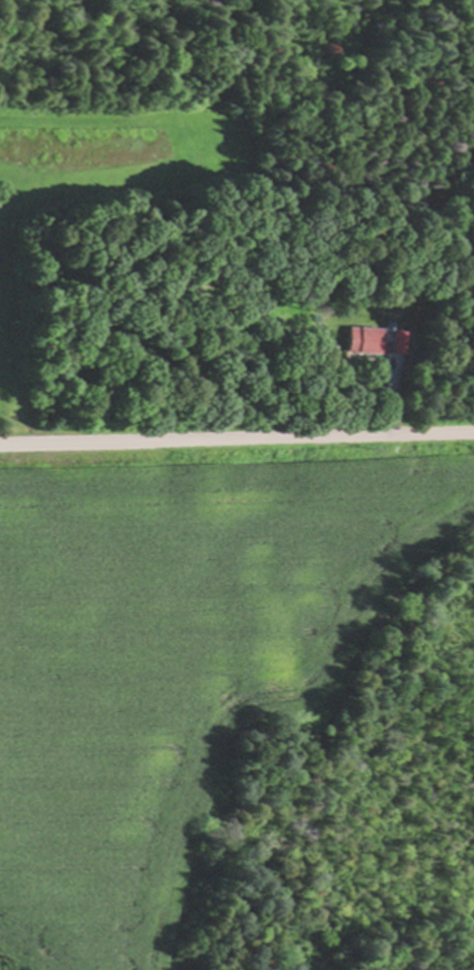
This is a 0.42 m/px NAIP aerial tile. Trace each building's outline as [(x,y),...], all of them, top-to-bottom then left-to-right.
[(403,355),(404,331),(345,328),(344,360),(393,362),(393,354),(403,355)]
